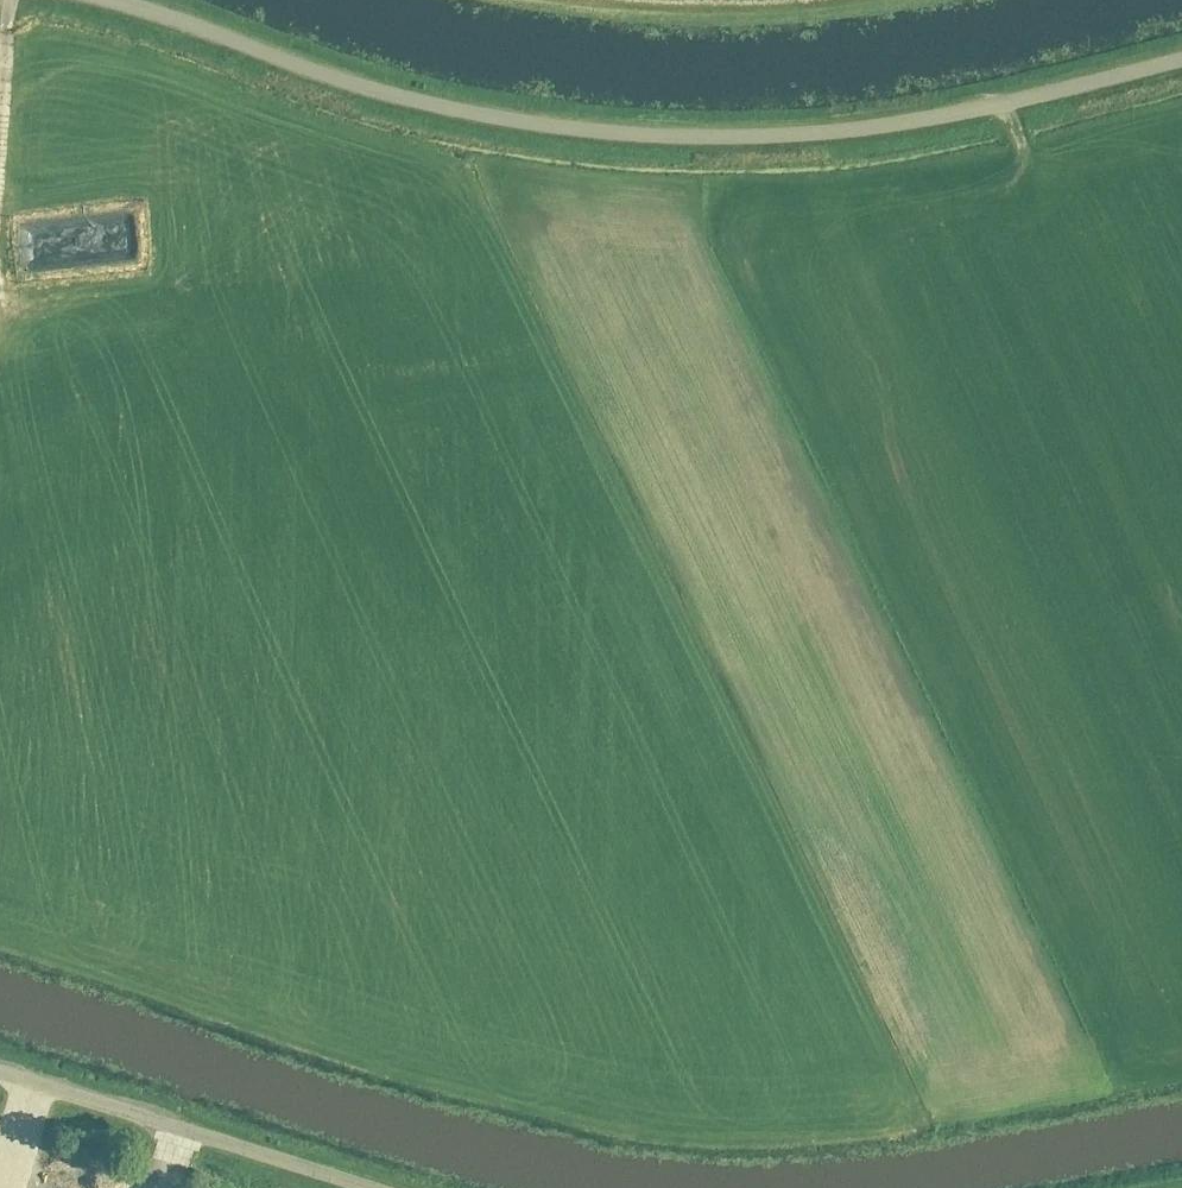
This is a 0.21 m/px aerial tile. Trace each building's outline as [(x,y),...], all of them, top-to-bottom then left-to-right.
[(72,1171),(39,1162),(33,1186),(41,1187),(68,1187),(72,1171)]
